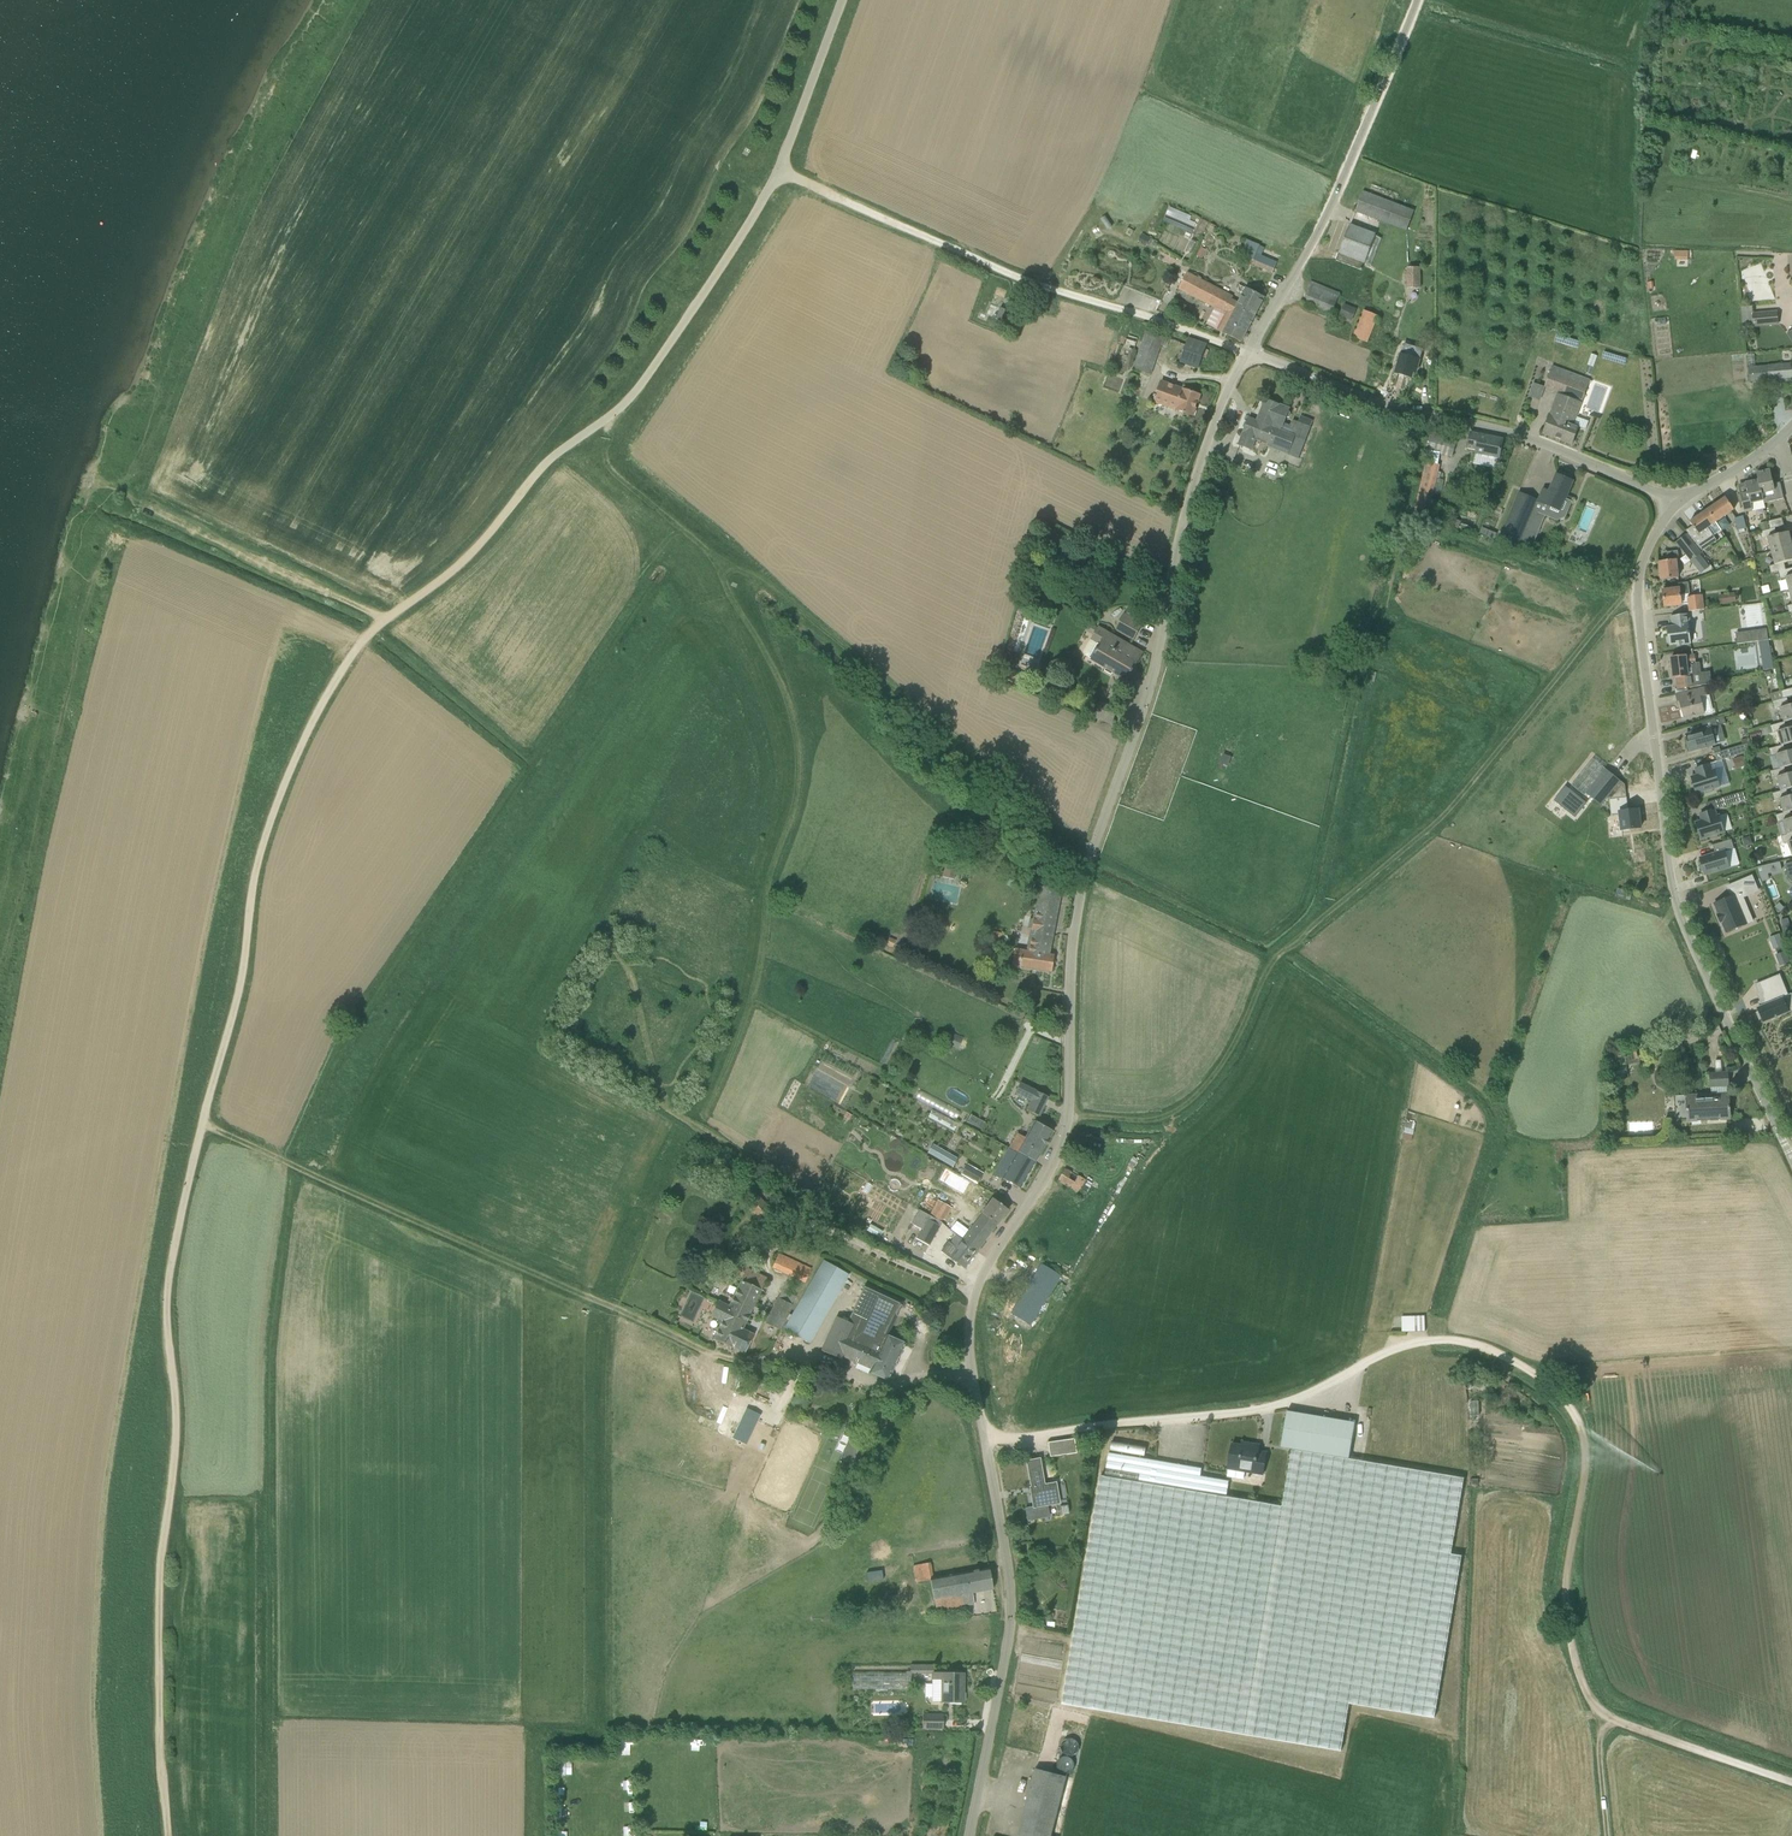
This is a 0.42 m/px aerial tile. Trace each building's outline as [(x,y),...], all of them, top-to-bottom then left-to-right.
[(1363,191),(1355,211),(1366,216),(1390,225),(1397,205),(1374,196),(1363,191)] [(1407,231),(1414,211),(1397,205),(1390,225),(1407,231)] [(1106,216),(1101,220),(1107,229),(1112,226),(1106,216)] [(1381,239),(1375,237),(1376,235),(1350,225),(1336,261),(1361,271),(1364,263),(1366,264),(1371,266),(1381,239)] [(1248,258),(1251,251),(1244,248),(1241,255),(1248,258)] [(1263,256),(1258,268),(1272,274),(1277,262),(1263,256)] [(1421,267),(1407,268),(1407,289),(1421,289),(1421,267)] [(1215,329),(1242,343),(1265,298),(1247,289),(1239,304),(1231,300),(1233,297),(1188,273),(1179,289),(1193,296),(1224,312),(1215,329)] [(1311,282),(1303,301),(1332,312),(1340,293),(1311,282)] [(1345,304),(1340,316),(1352,322),(1357,310),(1345,304)] [(1759,327),(1778,326),(1778,311),(1754,313),(1753,313),(1753,307),(1741,308),(1743,329),(1759,328),(1759,327)] [(996,319),(1002,321),(1006,310),(1001,308),(996,319)] [(1367,343),(1378,316),(1365,311),(1354,337),(1367,343)] [(1164,337),(1147,331),(1134,368),(1151,375),(1164,337)] [(1189,338),(1186,345),(1181,361),(1199,367),(1208,345),(1189,338)] [(1411,348),(1409,355),(1402,353),(1396,374),(1412,378),(1413,372),(1416,373),(1420,359),(1419,358),(1421,351),(1411,348)] [(1749,370),(1750,382),(1791,378),(1791,365),(1791,363),(1755,367),(1754,354),(1747,355),(1749,370)] [(1551,371),(1545,387),(1559,392),(1582,401),(1588,385),(1551,371)] [(1193,416),(1201,395),(1161,382),(1154,402),(1193,416)] [(1558,394),(1543,434),(1572,445),(1580,427),(1575,425),(1573,425),(1581,403),(1558,394)] [(1267,446),(1288,454),(1295,435),(1281,430),(1285,421),(1286,419),(1289,418),(1291,414),(1289,411),(1290,409),(1280,406),(1280,405),(1266,400),(1259,417),(1258,422),(1249,419),(1248,422),(1245,422),(1243,427),(1245,429),(1244,432),(1245,433),(1240,445),(1251,449),(1253,450),(1256,441),(1267,445),(1267,446)] [(1575,425),(1580,427),(1586,429),(1589,422),(1577,418),(1575,425)] [(1452,456),(1457,440),(1431,433),(1427,449),(1430,449),(1440,452),(1452,456)] [(1471,433),(1468,448),(1476,450),(1475,453),(1500,458),(1504,439),(1471,433)] [(1295,435),(1288,454),(1300,459),(1307,440),(1295,435)] [(1430,449),(1427,462),(1437,464),(1440,452),(1430,449)] [(1427,462),(1416,509),(1428,512),(1439,464),(1437,464),(1427,462)] [(1757,473),(1758,480),(1764,504),(1784,499),(1780,483),(1773,484),(1770,470),(1757,473)] [(1544,489),(1539,502),(1542,504),(1560,511),(1573,481),(1557,475),(1550,492),(1544,489)] [(1764,504),(1758,480),(1746,483),(1748,496),(1743,497),(1746,512),(1765,508),(1764,504)] [(1534,500),(1521,494),(1520,493),(1515,504),(1513,510),(1501,537),(1517,543),(1519,544),(1531,549),(1546,515),(1539,513),(1542,504),(1539,502),(1534,500)] [(1734,510),(1726,498),(1707,510),(1716,523),(1734,510)] [(1689,519),(1699,512),(1694,505),(1684,513),(1689,519)] [(1721,531),(1716,523),(1707,510),(1690,522),(1693,526),(1686,531),(1702,551),(1717,541),(1714,536),(1721,531)] [(1736,518),(1739,530),(1744,528),(1748,528),(1745,516),(1736,518)] [(1452,518),(1449,526),(1459,529),(1461,521),(1452,518)] [(1770,529),(1775,528),(1784,526),(1782,518),(1768,522),(1770,529)] [(1767,522),(1760,524),(1761,530),(1769,529),(1767,522)] [(1495,539),(1497,534),(1482,528),(1480,533),(1495,539)] [(1770,529),(1768,530),(1760,532),(1762,539),(1767,538),(1771,551),(1791,546),(1791,544),(1789,532),(1777,535),(1775,528),(1770,529)] [(1701,555),(1685,535),(1676,542),(1691,562),(1701,555)] [(1771,551),(1774,565),(1769,567),(1771,574),(1779,572),(1778,572),(1786,570),(1784,563),(1791,561),(1791,546),(1771,551)] [(1668,561),(1659,562),(1661,580),(1679,578),(1677,560),(1679,560),(1678,551),(1667,553),(1668,561)] [(1709,568),(1706,564),(1698,570),(1701,574),(1709,568)] [(1791,590),(1791,568),(1786,570),(1778,572),(1779,572),(1780,579),(1785,578),(1788,591),(1791,590)] [(1689,612),(1705,609),(1703,595),(1689,596),(1688,583),(1679,584),(1679,588),(1663,590),(1665,607),(1688,604),(1689,612)] [(1735,593),(1719,595),(1720,605),(1736,602),(1735,593)] [(1691,634),(1689,614),(1671,617),(1672,627),(1667,627),(1669,645),(1678,644),(1678,645),(1691,644),(1690,634),(1691,634)] [(1116,628),(1124,633),(1135,638),(1142,625),(1123,615),(1116,628)] [(1085,655),(1127,680),(1143,653),(1098,627),(1084,652),(1085,655)] [(1766,640),(1766,630),(1756,630),(1756,640),(1766,640)] [(1771,654),(1770,645),(1762,646),(1763,655),(1771,654)] [(1694,674),(1697,674),(1695,656),(1686,657),(1686,656),(1671,658),(1674,678),(1682,677),(1683,685),(1696,684),(1694,674)] [(1702,698),(1708,696),(1706,687),(1676,695),(1679,710),(1681,710),(1684,719),(1705,713),(1702,698)] [(1783,699),(1787,698),(1791,696),(1791,688),(1781,691),(1783,699)] [(1781,691),(1770,694),(1772,702),(1783,699),(1781,691)] [(1791,720),(1791,705),(1789,706),(1787,698),(1783,699),(1772,702),(1775,710),(1779,708),(1783,723),(1785,722),(1791,720)] [(1101,704),(1096,718),(1112,723),(1117,710),(1101,704)] [(1702,722),(1704,730),(1686,735),(1687,741),(1686,744),(1687,748),(1690,750),(1690,752),(1716,744),(1711,728),(1718,726),(1726,724),(1724,716),(1716,719),(1716,718),(1702,722)] [(1791,743),(1791,728),(1787,729),(1785,722),(1783,723),(1771,726),(1773,733),(1777,732),(1781,746),(1784,745),(1791,743)] [(1752,741),(1762,739),(1761,737),(1759,730),(1750,733),(1752,741)] [(1717,762),(1747,753),(1748,744),(1743,746),(1715,754),(1717,762)] [(1786,752),(1784,745),(1781,746),(1769,750),(1771,756),(1776,755),(1780,769),(1784,768),(1791,765),(1791,750),(1786,752)] [(1745,766),(1742,756),(1732,759),(1736,769),(1745,766)] [(1606,769),(1593,758),(1572,785),(1585,795),(1586,794),(1606,769)] [(1691,778),(1696,794),(1705,791),(1706,794),(1713,792),(1712,789),(1720,786),(1715,770),(1712,771),(1710,764),(1696,769),(1697,769),(1698,768),(1700,775),(1691,778)] [(1787,775),(1784,768),(1780,769),(1770,772),(1772,779),(1777,777),(1781,791),(1787,790),(1791,788),(1791,773),(1787,775)] [(1625,785),(1621,781),(1608,798),(1610,800),(1612,816),(1620,815),(1622,831),(1624,830),(1624,832),(1630,831),(1630,830),(1641,828),(1639,810),(1628,811),(1625,785)] [(1575,817),(1586,804),(1565,787),(1554,801),(1575,817)] [(1789,797),(1787,790),(1781,791),(1781,792),(1773,794),(1774,801),(1779,799),(1783,813),(1790,811),(1791,811),(1791,796),(1789,797)] [(1743,792),(1721,799),(1724,807),(1746,800),(1743,792)] [(1716,817),(1714,810),(1700,814),(1701,815),(1701,814),(1703,814),(1705,820),(1695,823),(1700,840),(1710,837),(1711,839),(1718,837),(1717,834),(1725,832),(1720,816),(1716,817)] [(1790,811),(1783,813),(1783,814),(1776,816),(1778,822),(1782,821),(1786,835),(1791,833),(1791,817),(1790,811)] [(1791,856),(1791,833),(1786,835),(1781,837),(1783,843),(1788,842),(1791,856)] [(1753,844),(1751,836),(1742,839),(1745,847),(1753,844)] [(1704,873),(1704,875),(1730,868),(1725,853),(1734,850),(1731,841),(1713,846),(1715,854),(1699,859),(1701,865),(1700,867),(1701,872),(1704,873)] [(1782,871),(1780,862),(1771,864),(1773,873),(1782,871)] [(962,868),(946,864),(943,879),(958,883),(962,868)] [(1758,891),(1752,877),(1728,887),(1732,897),(1714,904),(1718,915),(1717,915),(1721,923),(1722,923),(1726,933),(1747,924),(1743,913),(1748,910),(1743,898),(1758,891)] [(1014,949),(1011,966),(1051,972),(1054,956),(1051,955),(1061,890),(1040,887),(1034,920),(1030,919),(1028,929),(1032,930),(1028,951),(1014,949)] [(1779,903),(1775,907),(1780,913),(1785,909),(1779,903)] [(1782,929),(1784,935),(1791,933),(1791,927),(1790,927),(1782,929)] [(1783,946),(1779,934),(1769,938),(1774,950),(1783,946)] [(889,940),(886,946),(892,950),(896,943),(889,940)] [(1790,963),(1785,951),(1776,955),(1780,967),(1790,963)] [(1784,999),(1788,997),(1780,975),(1756,985),(1760,994),(1758,995),(1763,1006),(1758,1008),(1759,1013),(1757,1013),(1760,1019),(1762,1018),(1763,1022),(1789,1012),(1784,999)] [(954,1034),(949,1045),(958,1049),(963,1038),(954,1034)] [(1031,1042),(1037,1045),(1040,1040),(1034,1036),(1031,1042)] [(1635,1046),(1612,1052),(1615,1064),(1638,1059),(1635,1046)] [(1710,1074),(1711,1088),(1729,1087),(1728,1073),(1710,1074)] [(1026,1110),(1028,1111),(1039,1117),(1048,1097),(1020,1083),(1014,1094),(1030,1101),(1026,1110)] [(933,1108),(929,1117),(952,1130),(962,1112),(920,1090),(915,1099),(933,1108)] [(1674,1096),(1676,1120),(1688,1120),(1719,1118),(1719,1120),(1727,1120),(1727,1117),(1730,1117),(1729,1098),(1729,1093),(1674,1096)] [(852,1116),(846,1112),(843,1117),(849,1120),(852,1116)] [(974,1127),(978,1120),(971,1116),(967,1123),(974,1127)] [(1053,1132),(1035,1121),(1025,1138),(1017,1134),(1009,1148),(1017,1153),(1017,1152),(1035,1162),(1053,1132)] [(933,1144),(927,1154),(953,1168),(958,1158),(933,1144)] [(1009,1148),(994,1174),(1020,1189),(1035,1162),(1017,1152),(1017,1153),(1009,1148)] [(982,1175),(967,1166),(962,1174),(977,1183),(982,1175)] [(1078,1192),(1085,1180),(1064,1169),(1058,1181),(1078,1192)] [(776,1205),(783,1196),(785,1195),(786,1193),(775,1184),(766,1196),(776,1205)] [(1008,1210),(993,1199),(982,1214),(963,1240),(962,1240),(977,1252),(1008,1210)] [(950,1207),(938,1201),(938,1200),(929,1216),(942,1223),(950,1207)] [(928,1246),(933,1238),(942,1223),(929,1216),(921,1231),(916,1239),(928,1246)] [(870,1224),(867,1231),(879,1238),(883,1231),(870,1224)] [(957,1248),(950,1258),(964,1269),(977,1252),(962,1240),(963,1240),(956,1236),(950,1244),(957,1248)] [(778,1254),(772,1267),(777,1269),(788,1275),(802,1281),(805,1282),(811,1269),(778,1254)] [(809,1344),(849,1275),(823,1260),(784,1330),(809,1344)] [(1030,1325),(1060,1276),(1041,1264),(1011,1314),(1030,1325)] [(736,1270),(745,1275),(737,1290),(729,1307),(726,1313),(746,1323),(762,1290),(767,1280),(754,1273),(747,1269),(737,1265),(733,1274),(734,1274),(736,1270)] [(791,1305),(777,1298),(766,1324),(780,1330),(791,1305)] [(743,1330),(746,1323),(726,1313),(729,1307),(718,1301),(711,1316),(722,1322),(717,1332),(714,1339),(744,1354),(753,1335),(743,1330)] [(1403,1317),(1403,1333),(1426,1333),(1426,1316),(1409,1316),(1409,1317),(1403,1317)] [(857,1326),(837,1317),(821,1351),(842,1360),(843,1357),(871,1369),(870,1373),(888,1381),(905,1344),(886,1336),(881,1348),(852,1336),(857,1326)] [(1481,1415),(1480,1401),(1470,1401),(1471,1416),(1481,1415)] [(1226,1499),(1226,1495),(1229,1481),(1201,1476),(1202,1469),(1109,1453),(1080,1628),(1066,1705),(1238,1734),(1340,1752),(1348,1704),(1434,1719),(1461,1558),(1452,1556),(1465,1477),(1348,1458),(1355,1422),(1287,1411),(1281,1447),(1292,1449),(1282,1508),(1226,1499)] [(740,1430),(750,1434),(757,1420),(747,1415),(740,1430)] [(850,1436),(840,1459),(851,1464),(858,1449),(861,1441),(850,1436)] [(1075,1440),(1048,1443),(1050,1458),(1077,1454),(1075,1440)] [(1088,1443),(1088,1455),(1097,1455),(1097,1442),(1088,1443)] [(1232,1444),(1228,1468),(1245,1472),(1263,1475),(1267,1453),(1259,1452),(1260,1446),(1250,1444),(1250,1447),(1232,1444)] [(1033,1508),(1059,1503),(1056,1483),(1045,1485),(1040,1459),(1026,1461),(1031,1487),(1030,1487),(1030,1488),(1031,1488),(1032,1493),(1033,1495),(1031,1495),(1033,1508)] [(1228,1468),(1227,1475),(1244,1478),(1245,1472),(1228,1468)] [(930,1563),(913,1566),(915,1583),(930,1581),(934,1600),(936,1610),(974,1604),(973,1593),(993,1589),(989,1568),(965,1573),(933,1579),(930,1563)] [(882,1571),(866,1573),(868,1582),(883,1580),(882,1571)] [(963,1674),(942,1673),(933,1673),(933,1666),(910,1666),(910,1675),(931,1674),(931,1680),(931,1702),(963,1702),(963,1674)] [(1449,1808),(1434,1805),(1450,1742),(1360,1718),(1343,1781),(1053,1706),(1037,1769),(1036,1769),(1019,1835),(1441,1835),(1449,1808)] [(943,1715),(924,1715),(923,1728),(943,1729),(943,1715)]
